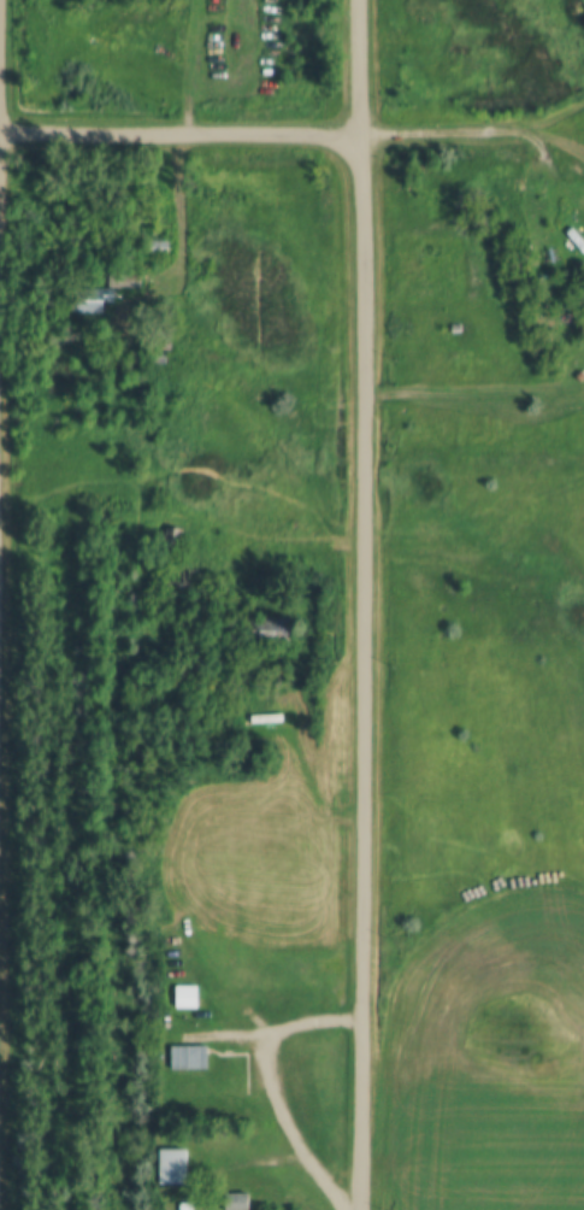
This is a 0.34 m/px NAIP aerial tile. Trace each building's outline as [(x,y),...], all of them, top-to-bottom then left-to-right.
[(291,620),(257,620),(257,645),(291,645),(291,620)] [(295,709),(261,709),(261,735),(295,735),(295,709)] [(200,987),(177,987),(177,1010),(200,1010),(200,987)] [(210,1047),(172,1047),(172,1072),(210,1072),(210,1047)] [(162,1187),(190,1187),(190,1151),(162,1151),(162,1187)] [(224,1195),(224,1209),(252,1209),(252,1195),(224,1195)]
